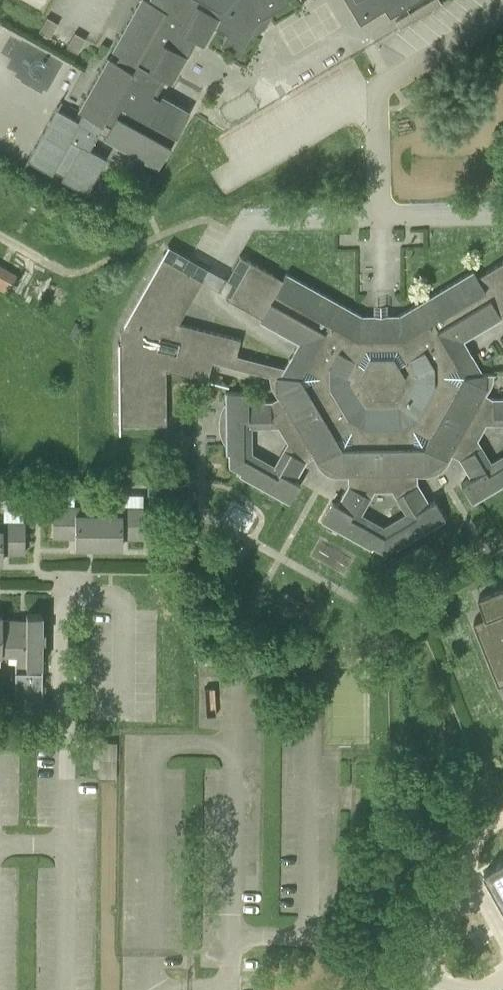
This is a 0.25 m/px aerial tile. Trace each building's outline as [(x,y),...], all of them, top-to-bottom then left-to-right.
[(112,49),(120,54),(116,60),(108,56),(78,110),(82,112),(78,120),(57,108),(58,106),(57,105),(27,160),(52,174),(54,169),(64,175),(61,179),(86,193),(106,157),(90,148),(93,142),(100,131),(106,134),(103,138),(157,168),(190,110),(163,95),(160,99),(153,95),(162,78),(172,83),(188,55),(183,53),(187,47),(192,38),(204,45),(215,26),(227,33),(220,44),(239,55),(256,24),(261,19),(290,1),(290,0),(139,0),(112,49)] [(360,23),(384,8),(389,17),(417,0),(345,0),(360,23)] [(39,31),(50,37),(58,23),(47,16),(39,31)] [(66,46),(78,52),(86,38),(74,32),(66,46)] [(464,340),(502,317),(499,313),(502,311),(502,260),(477,275),(473,269),(399,314),(380,314),(362,314),(286,272),(283,278),(248,259),(226,297),(262,317),(259,321),(298,342),(284,367),(236,353),(240,338),(178,322),(202,279),(162,256),(125,323),(124,325),(123,328),(122,330),(120,333),(120,335),(121,337),(120,340),(120,342),(120,422),(140,422),(140,420),(145,420),(145,423),(166,422),(166,368),(207,379),(212,360),(219,362),(276,376),(276,390),(279,395),(271,400),(248,400),(248,391),(225,391),(226,453),(229,453),(229,466),(240,472),(238,475),(289,503),(300,483),(295,480),(306,461),(315,455),(318,460),(330,467),(342,474),(348,474),(348,484),(337,503),(332,501),(321,521),(372,549),(373,546),(384,552),(395,546),(396,549),(446,519),(434,499),(430,502),(418,483),(417,473),(424,473),(436,466),(447,459),(450,453),(459,458),(470,478),(461,483),(473,503),(502,485),(502,453),(491,461),(477,438),(486,423),(502,423),(502,397),(493,397),(484,392),(487,387),(487,373),(483,373),(464,340)] [(6,293),(7,291),(16,275),(0,266),(0,290),(6,293)] [(112,512),(87,512),(86,505),(53,505),(53,536),(75,536),(75,546),(122,546),(122,537),(145,537),(145,506),(112,506),(112,512)] [(3,561),(3,552),(25,552),(25,521),(0,521),(0,561),(3,561)] [(480,594),(487,612),(475,617),(501,680),(502,679),(502,585),(480,594)] [(2,653),(2,650),(17,650),(17,666),(41,666),(42,640),(44,640),(44,630),(42,630),(42,613),(27,613),(27,619),(2,619),(2,614),(0,614),(0,653),(2,653)] [(15,710),(42,710),(41,671),(15,672),(15,710)] [(116,777),(116,741),(100,740),(100,777),(116,777)] [(486,871),(502,901),(502,862),(486,871)]
